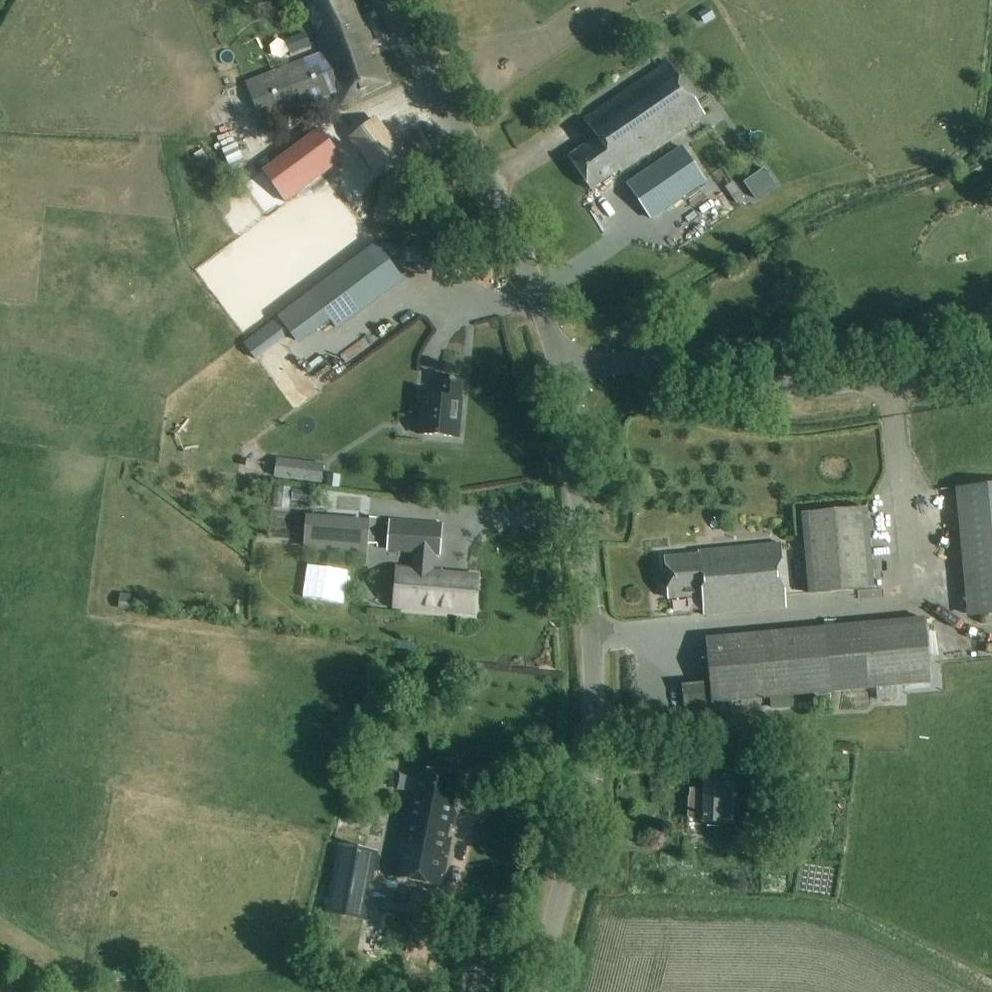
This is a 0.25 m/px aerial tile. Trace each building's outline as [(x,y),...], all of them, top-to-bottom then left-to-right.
[(362,95),(388,83),(378,58),(371,61),(366,49),(373,46),(364,25),(362,26),(351,0),(307,0),(323,36),(317,39),(323,53),(246,83),(261,122),(335,93),(340,105),(362,95)] [(569,158),(575,166),(591,191),(619,172),(621,174),(705,116),(687,89),(669,63),(584,121),(596,139),(569,158)] [(217,104),(222,135),(235,133),(231,102),(217,104)] [(384,126),(357,138),(374,177),(401,164),(384,126)] [(319,129),(274,161),(296,192),(341,160),(319,129)] [(669,161),(632,185),(654,220),(691,196),(707,185),(685,150),(669,161)] [(406,188),(384,184),(377,219),(399,224),(406,188)] [(358,206),(360,192),(345,190),(342,203),(358,206)] [(376,243),(309,294),(330,322),(338,332),(405,281),(376,243)] [(421,397),(417,436),(459,440),(463,400),(462,400),(464,382),(440,380),(439,398),(421,397)] [(308,462),(306,481),(322,483),(324,464),(308,462)] [(955,488),(968,618),(991,616),(991,485),(955,488)] [(293,490),(292,501),(306,502),(308,491),(293,490)] [(322,515),(337,515),(337,502),(322,502),(322,515)] [(870,593),(863,513),(799,518),(806,598),(870,593)] [(472,615),(475,580),(440,577),(440,573),(431,572),(432,556),(436,556),(438,526),(393,522),(390,553),(413,555),(412,571),(398,570),(394,609),(472,615)] [(346,548),(346,531),(319,533),(320,549),(346,548)] [(695,559),(663,562),(667,603),(703,600),(705,618),(783,612),(778,548),(695,555),(695,559)] [(713,705),(871,692),(876,691),(877,700),(898,698),(897,689),(931,686),(925,619),(706,638),(710,684),(683,687),(684,702),(712,699),(713,705)] [(734,828),(734,824),(745,824),(746,812),(735,812),(736,805),(739,805),(741,782),(735,781),(736,769),(708,767),(707,784),(705,784),(704,790),(690,789),(689,799),(688,820),(702,821),(702,825),(734,828)] [(457,782),(418,774),(413,797),(408,796),(392,880),(442,889),(456,816),(452,811),(457,782)] [(378,854),(341,846),(328,915),(365,922),(368,907),(363,906),(368,880),(373,881),(378,854)]
